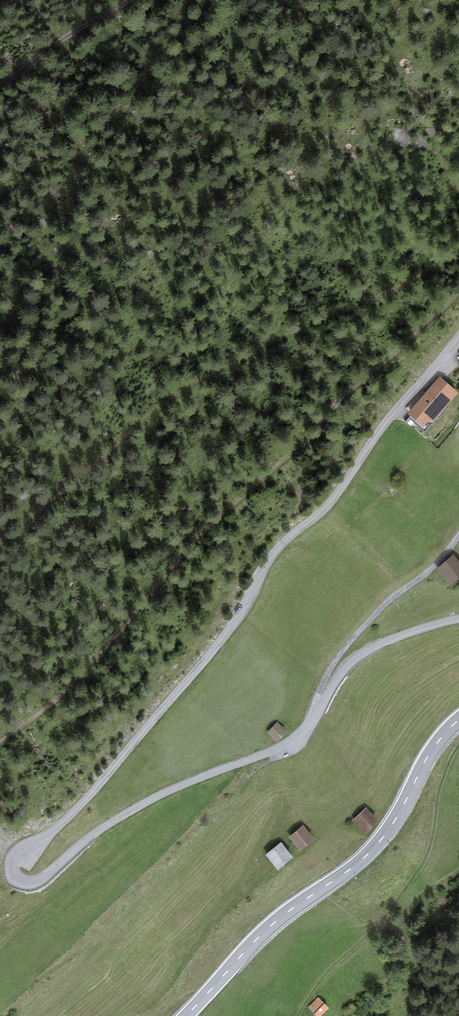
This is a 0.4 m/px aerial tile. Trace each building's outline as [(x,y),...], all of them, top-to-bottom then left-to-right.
[(458,370),(458,364),(454,359),(440,374),(448,382),(458,370)] [(432,423),(458,393),(440,377),(407,413),(424,428),(429,421),(432,423)] [(435,569),(449,586),(458,578),(458,561),(454,555),(435,569)] [(287,731),(277,722),(267,733),(277,742),(287,731)] [(379,821),(367,808),(353,820),(365,833),(379,821)] [(314,839),(303,825),(288,837),(300,851),(314,839)] [(294,857),(281,842),(265,854),(278,870),(294,857)] [(318,997),(307,1007),(316,1015),(321,1015),(329,1008),(318,997)]
